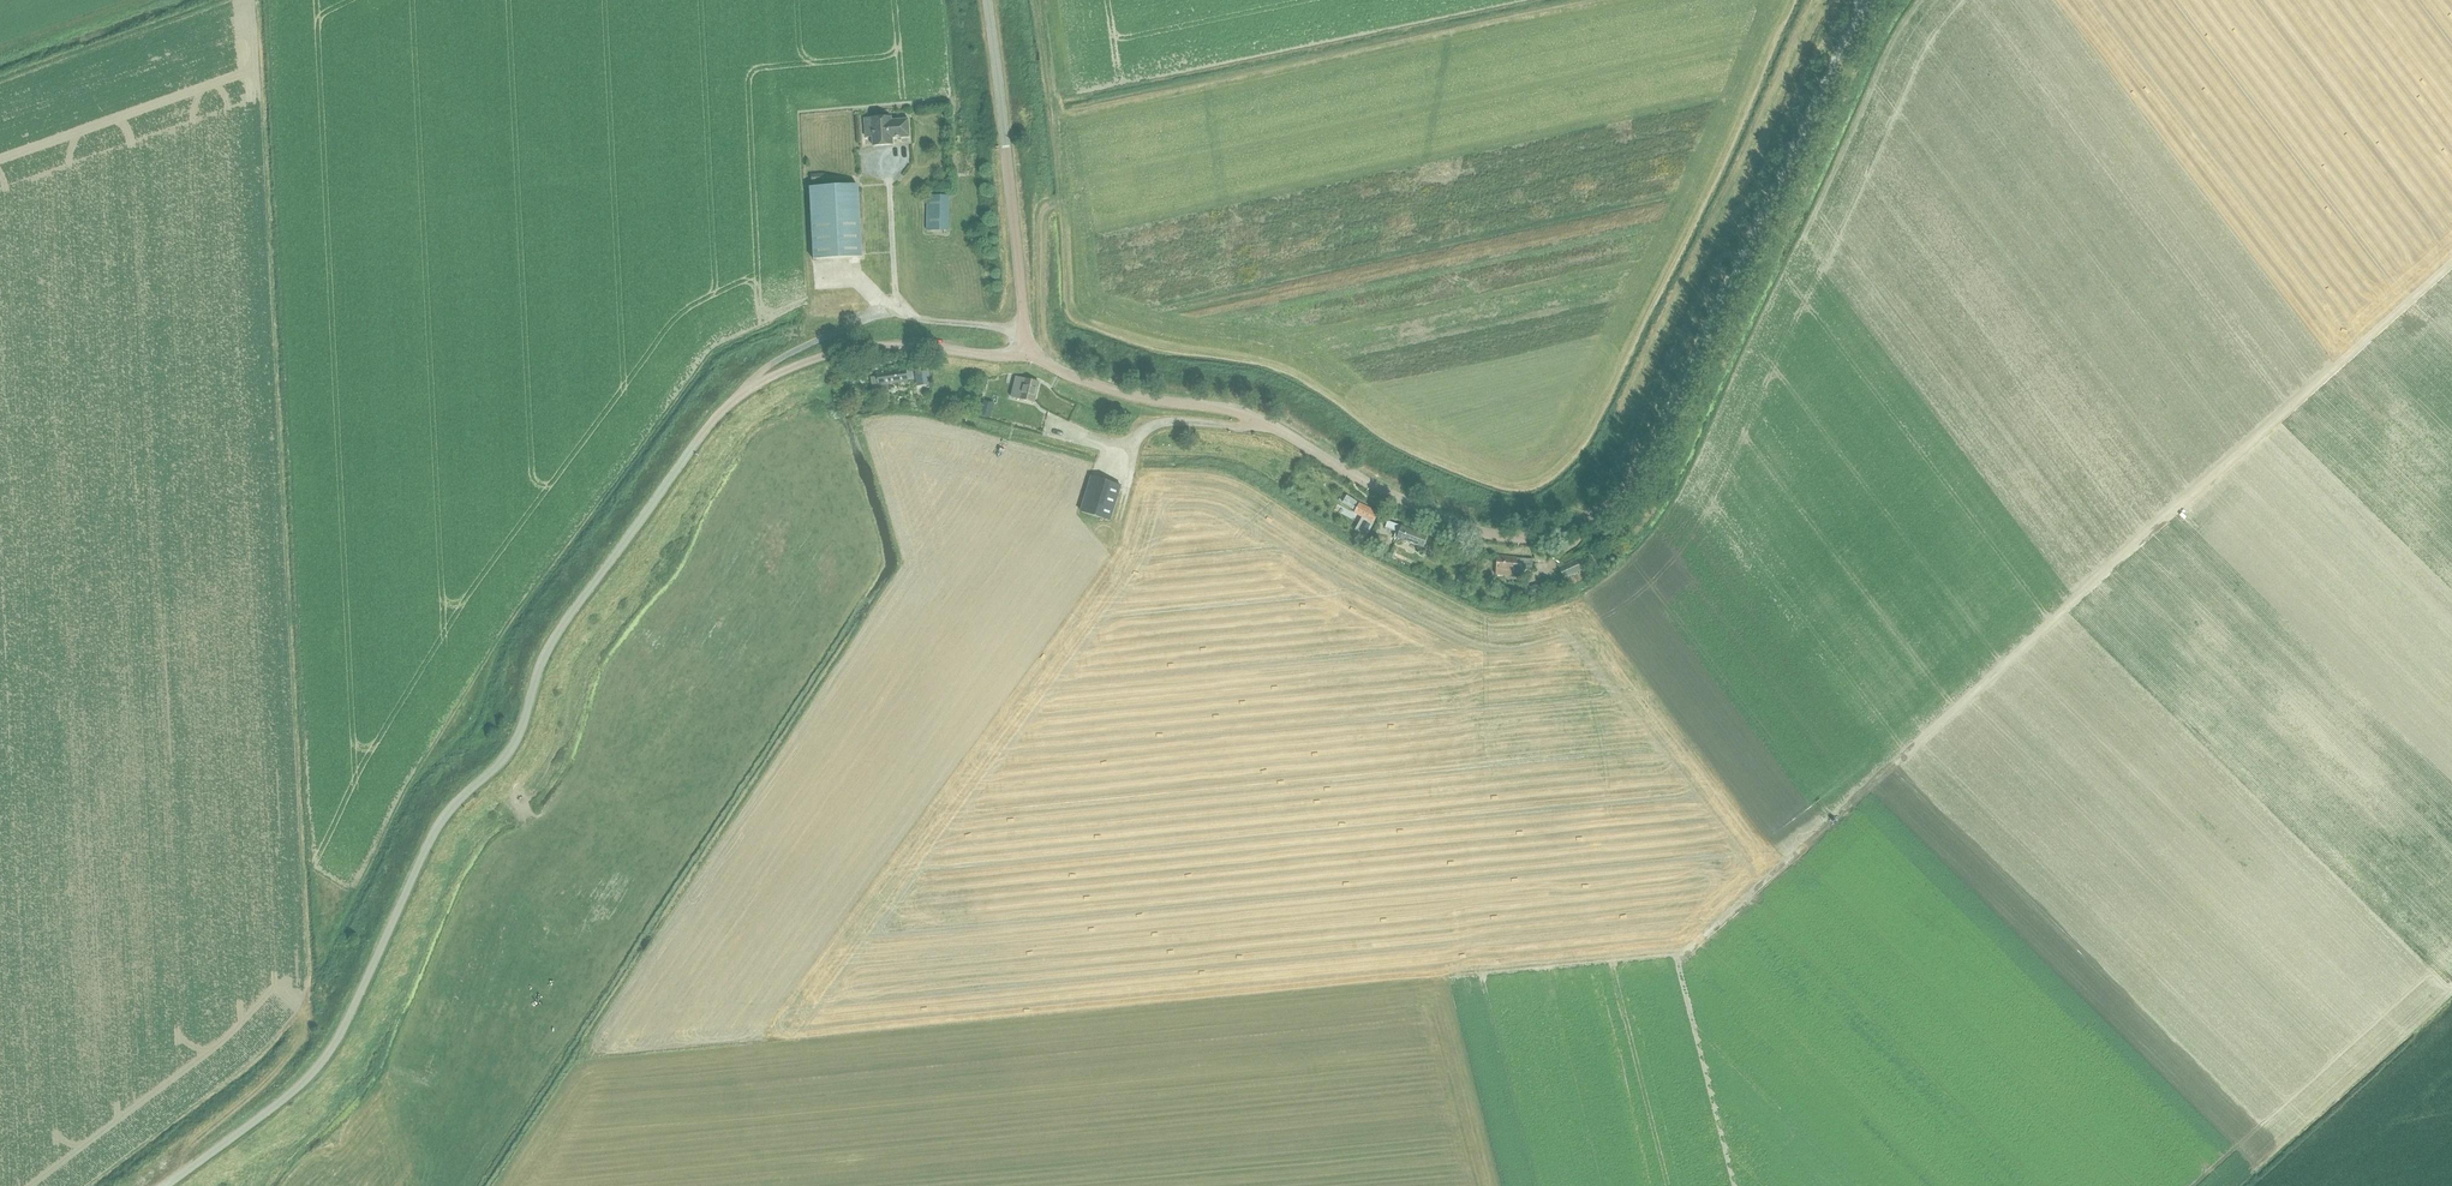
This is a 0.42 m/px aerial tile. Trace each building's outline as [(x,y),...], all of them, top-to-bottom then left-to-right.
[(892,117),(865,118),(866,127),(873,127),(874,146),(894,145),(893,138),(910,137),(909,119),(892,120),(892,117)] [(857,185),(809,187),(812,259),(861,257),(860,253),(857,185)] [(928,230),(949,230),(949,196),(928,196),(928,230)] [(878,377),(871,378),(873,394),(890,392),(889,384),(908,382),(908,381),(914,380),(913,370),(907,371),(907,370),(878,373),(878,377)] [(928,370),(917,371),(918,382),(930,380),(928,370)] [(865,372),(850,374),(851,383),(866,381),(865,372)] [(1017,376),(1011,397),(1033,403),(1039,382),(1017,376)] [(1055,395),(1048,410),(1057,414),(1064,400),(1055,395)] [(984,400),(982,407),(993,409),(995,402),(984,400)] [(1081,511),(1111,520),(1121,486),(1092,476),(1081,511)] [(1357,501),(1347,494),(1342,502),(1353,508),(1357,501)] [(1365,534),(1377,512),(1359,502),(1354,512),(1363,517),(1356,529),(1365,534)] [(1339,520),(1345,508),(1336,504),(1330,516),(1339,520)] [(1397,532),(1395,537),(1423,549),(1428,537),(1389,521),(1386,528),(1397,532)] [(1498,556),(1496,575),(1506,575),(1516,576),(1517,570),(1517,569),(1532,570),(1533,559),(1518,558),(1518,557),(1498,556)] [(1560,569),(1566,579),(1582,571),(1577,561),(1560,569)] [(1542,584),(1530,588),(1532,596),(1544,593),(1542,584)]
